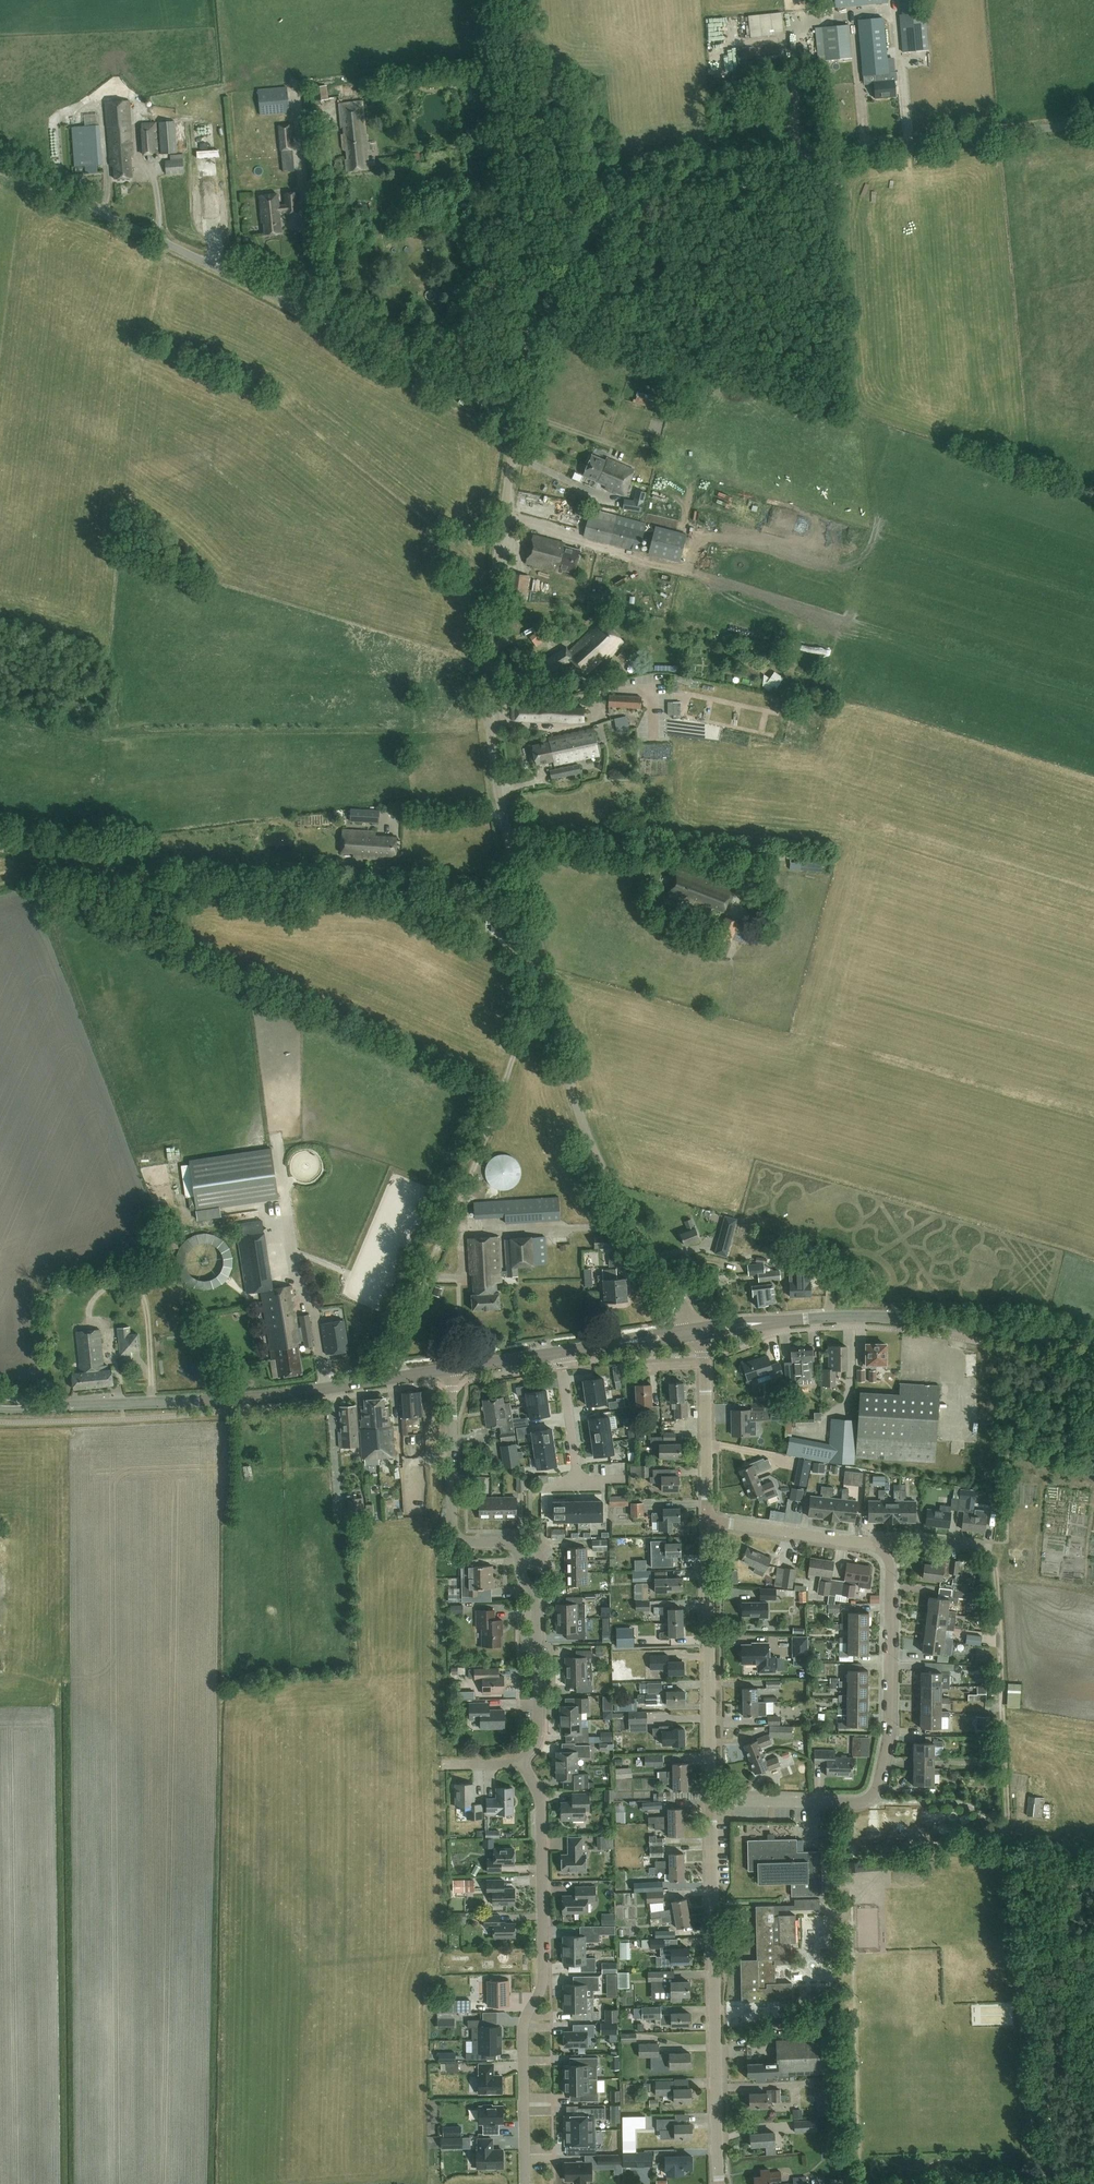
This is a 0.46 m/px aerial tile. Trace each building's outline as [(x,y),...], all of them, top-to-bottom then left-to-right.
[(914,0),(903,0),(904,13),(900,14),(903,52),(921,50),(917,12),(915,13),(915,7),(914,0)] [(788,17),(779,17),(780,41),(789,40),(788,17)] [(887,74),(889,74),(883,17),(858,20),(863,76),(878,74),(878,81),(874,82),(875,98),(896,96),(894,80),(888,81),(887,74)] [(825,60),(852,58),(849,25),(822,27),(825,60)] [(312,87),(314,100),(312,101),(313,109),(317,109),(316,101),(329,99),(327,85),(312,87)] [(273,90),(274,101),(288,99),(286,88),(273,90)] [(132,177),(131,156),(134,155),(130,101),(106,102),(110,166),(114,166),(115,179),(132,177)] [(376,164),(375,158),(369,158),(362,101),(339,104),(341,127),(344,127),(344,134),(342,134),(343,144),(342,144),(343,150),(346,150),(347,159),(345,159),(347,171),(369,169),(369,165),(376,164)] [(78,115),(80,122),(97,117),(95,111),(78,115)] [(158,122),(161,154),(177,153),(175,121),(158,122)] [(100,124),(98,125),(98,122),(94,122),(94,125),(71,127),(74,167),(102,164),(100,124)] [(142,155),(143,155),(148,155),(148,160),(155,160),(155,155),(156,155),(156,148),(158,147),(156,122),(141,123),(142,155)] [(291,124),(277,125),(280,151),(294,150),(291,124)] [(466,129),(467,140),(483,139),(481,127),(466,129)] [(170,160),(165,160),(166,174),(184,174),(183,154),(170,154),(170,160)] [(262,223),(263,223),(264,235),(282,233),(280,213),(287,212),(287,213),(299,212),(297,192),(285,194),(286,204),(278,204),(277,193),(259,195),(262,223)] [(659,347),(657,352),(667,355),(668,350),(659,347)] [(620,364),(630,368),(636,353),(625,349),(620,364)] [(635,402),(651,407),(655,397),(638,392),(635,402)] [(624,494),(634,469),(606,457),(605,460),(592,455),(583,475),(606,485),(605,488),(616,493),(616,491),(624,494)] [(641,512),(646,492),(636,489),(633,500),(624,499),(622,509),(641,512)] [(646,523),(590,509),(591,507),(575,503),(572,514),(575,515),(575,517),(579,518),(579,516),(588,518),(583,537),(639,551),(646,523)] [(564,546),(565,543),(533,535),(525,563),(561,572),(561,569),(574,573),(580,550),(564,546)] [(650,554),(683,558),(685,538),(652,535),(650,554)] [(526,602),(530,575),(510,573),(506,599),(526,602)] [(602,621),(594,631),(592,629),(569,652),(566,647),(539,664),(547,676),(572,661),(585,674),(603,659),(607,659),(622,642),(602,621)] [(534,637),(540,646),(547,642),(541,632),(534,637)] [(630,657),(623,651),(618,657),(625,663),(630,657)] [(767,682),(776,688),(783,678),(774,671),(767,682)] [(609,695),(608,707),(641,708),(641,696),(609,695)] [(510,720),(584,721),(584,706),(510,706),(510,720)] [(629,729),(627,716),(613,719),(616,732),(629,729)] [(554,765),(599,756),(593,728),(548,738),(549,741),(532,745),(536,765),(553,761),(554,765)] [(550,770),(552,779),(559,777),(559,778),(581,773),(579,764),(550,770)] [(381,822),(381,812),(370,811),(370,822),(381,822)] [(396,837),(375,836),(376,831),(343,830),(341,852),(353,853),(353,857),(383,859),(384,855),(395,856),(396,837)] [(723,911),(732,889),(677,869),(667,895),(697,906),(698,905),(707,909),(708,905),(723,911)] [(739,922),(725,917),(716,939),(731,944),(739,922)] [(750,928),(743,925),(737,940),(745,942),(750,928)] [(271,1148),(188,1160),(191,1179),(183,1180),(186,1196),(194,1195),(196,1210),(279,1198),(271,1148)] [(485,1169),(485,1172),(485,1175),(486,1178),(487,1181),(489,1184),(491,1186),(494,1188),(497,1189),(500,1190),(503,1190),(506,1190),(509,1189),(512,1188),(515,1186),(517,1184),(519,1181),(520,1178),(521,1175),(521,1172),(521,1169),(520,1166),(519,1163),(517,1160),(515,1158),(512,1156),(509,1155),(506,1154),(503,1154),(500,1154),(497,1155),(494,1156),(491,1158),(489,1160),(487,1163),(486,1166),(485,1169)] [(474,1219),(505,1217),(506,1224),(560,1220),(559,1196),(536,1198),(473,1202),(474,1219)] [(695,1228),(691,1219),(684,1221),(688,1231),(680,1234),(684,1245),(700,1239),(696,1228),(695,1228)] [(302,1373),(297,1343),(300,1343),(300,1341),(304,1340),(305,1347),(313,1346),(312,1339),(313,1339),(309,1314),(299,1315),(301,1327),(298,1327),(291,1285),(273,1288),(262,1220),(236,1224),(247,1293),(261,1291),(272,1360),(276,1359),(279,1376),(302,1373)] [(731,1242),(735,1228),(727,1226),(725,1233),(721,1232),(719,1239),(731,1242)] [(176,1257),(176,1262),(176,1267),(178,1272),(180,1276),(183,1280),(186,1284),(190,1287),(195,1289),(200,1290),(205,1291),(210,1290),(215,1289),(219,1287),(223,1284),(227,1280),(230,1276),(232,1272),(233,1267),(233,1262),(233,1257),(232,1252),(230,1247),(227,1243),(223,1240),(219,1237),(215,1235),(210,1234),(205,1233),(200,1234),(195,1235),(190,1237),(186,1240),(183,1243),(180,1247),(178,1252),(176,1257)] [(594,1235),(594,1248),(617,1248),(617,1235),(594,1235)] [(506,1270),(502,1270),(500,1236),(468,1239),(470,1275),(472,1275),(473,1294),(471,1294),(472,1310),(500,1308),(499,1292),(497,1292),(496,1283),(502,1282),(502,1276),(507,1276),(507,1277),(518,1276),(517,1266),(534,1265),(547,1264),(545,1237),(504,1239),(506,1270)] [(812,1246),(808,1259),(822,1264),(826,1250),(812,1246)] [(773,1259),(756,1256),(736,1253),(735,1258),(772,1264),(773,1259)] [(780,1269),(764,1271),(763,1263),(747,1264),(748,1276),(758,1275),(759,1282),(781,1279),(780,1269)] [(795,1264),(789,1265),(790,1297),(811,1296),(810,1267),(795,1267),(795,1264)] [(626,1278),(617,1279),(617,1268),(603,1269),(605,1302),(627,1301),(626,1278)] [(775,1302),(773,1284),(752,1286),(753,1296),(754,1296),(755,1305),(768,1304),(768,1303),(775,1302)] [(321,1323),(326,1354),(349,1351),(345,1320),(321,1323)] [(120,1351),(140,1349),(139,1333),(131,1333),(130,1326),(118,1327),(120,1351)] [(80,1372),(72,1373),(74,1388),(114,1384),(112,1369),(108,1369),(108,1364),(104,1365),(100,1330),(76,1332),(80,1372)] [(876,1382),(876,1367),(877,1367),(877,1364),(886,1365),(886,1344),(884,1344),(882,1343),(879,1343),(877,1344),(866,1344),(866,1364),(865,1364),(865,1367),(871,1367),(871,1370),(869,1370),(869,1382),(876,1382)] [(846,1346),(829,1346),(829,1369),(822,1369),(823,1386),(835,1385),(835,1369),(847,1369),(846,1346)] [(813,1347),(790,1349),(792,1362),(785,1363),(787,1389),(798,1388),(797,1383),(810,1382),(809,1371),(813,1371),(812,1361),(814,1360),(813,1347)] [(68,1370),(76,1365),(69,1350),(60,1354),(68,1370)] [(742,1363),(742,1364),(740,1365),(739,1367),(741,1373),(743,1374),(745,1373),(748,1381),(770,1374),(772,1381),(783,1377),(779,1362),(771,1365),(768,1355),(742,1363)] [(977,1361),(969,1361),(970,1377),(978,1377),(977,1361)] [(605,1390),(603,1378),(583,1381),(585,1393),(605,1390)] [(490,1391),(503,1390),(502,1380),(490,1380),(490,1391)] [(684,1401),(683,1382),(669,1383),(670,1402),(677,1402),(678,1409),(674,1409),(675,1418),(688,1417),(687,1401),(684,1401)] [(651,1384),(635,1385),(636,1405),(644,1405),(645,1418),(659,1417),(659,1406),(652,1406),(652,1404),(651,1384)] [(856,1436),(855,1458),(934,1462),(936,1441),(950,1442),(951,1430),(936,1429),(939,1386),(899,1384),(899,1395),(859,1392),(857,1420),(856,1436)] [(526,1393),(528,1405),(548,1402),(546,1390),(531,1392),(530,1385),(516,1387),(517,1395),(526,1393)] [(585,1393),(587,1405),(607,1403),(605,1390),(585,1393)] [(422,1391),(400,1393),(402,1417),(406,1417),(406,1425),(420,1424),(419,1416),(423,1415),(422,1391)] [(515,1439),(510,1401),(509,1402),(509,1403),(504,1403),(503,1397),(483,1400),(487,1427),(500,1425),(501,1434),(500,1434),(501,1441),(515,1439)] [(625,1406),(624,1397),(616,1398),(617,1400),(609,1402),(610,1409),(625,1406)] [(388,1407),(384,1407),(384,1398),(364,1399),(365,1408),(362,1409),(362,1418),(360,1419),(362,1458),(394,1456),(392,1427),(389,1427),(388,1407)] [(528,1405),(530,1418),(549,1415),(548,1402),(528,1405)] [(731,1410),(732,1435),(750,1435),(750,1421),(755,1421),(755,1411),(765,1411),(765,1403),(751,1403),(751,1410),(750,1410),(731,1410)] [(359,1446),(358,1430),(356,1405),(340,1406),(340,1416),(339,1416),(339,1420),(341,1420),(342,1432),(339,1432),(340,1447),(359,1446)] [(772,1411),(772,1419),(786,1419),(786,1412),(772,1411)] [(520,1416),(512,1418),(514,1426),(529,1424),(528,1417),(521,1418),(520,1416)] [(609,1417),(589,1419),(591,1432),(610,1429),(609,1417)] [(854,1464),(855,1458),(856,1436),(857,1420),(831,1418),(829,1444),(828,1462),(854,1464)] [(551,1429),(532,1432),(534,1444),(553,1441),(551,1429)] [(610,1429),(591,1432),(593,1444),(612,1441),(610,1429)] [(659,1458),(681,1458),(681,1443),(671,1443),(671,1440),(676,1440),(676,1432),(663,1432),(663,1436),(650,1436),(650,1449),(653,1449),(653,1458),(659,1458)] [(793,1455),(809,1458),(828,1462),(829,1444),(790,1437),(786,1454),(793,1455)] [(553,1441),(534,1444),(535,1456),(555,1453),(553,1441)] [(614,1454),(612,1441),(593,1444),(594,1456),(614,1454)] [(504,1468),(519,1466),(518,1458),(517,1453),(516,1445),(501,1447),(504,1468)] [(629,1461),(636,1460),(634,1452),(627,1453),(629,1461)] [(555,1453),(535,1456),(537,1468),(557,1465),(555,1453)] [(745,1485),(759,1480),(756,1474),(772,1467),(768,1458),(764,1460),(763,1458),(747,1464),(744,1466),(745,1468),(739,1470),(745,1485)] [(242,1464),(242,1479),(251,1479),(252,1464),(242,1464)] [(630,1477),(649,1477),(649,1465),(630,1465),(630,1477)] [(662,1491),(679,1491),(679,1476),(670,1476),(670,1469),(653,1469),(653,1476),(650,1476),(650,1483),(662,1483),(662,1491)] [(471,1486),(485,1486),(485,1476),(471,1476),(471,1486)] [(759,1480),(745,1485),(750,1499),(764,1493),(764,1495),(776,1490),(772,1481),(761,1486),(759,1480)] [(824,1519),(827,1487),(821,1486),(821,1494),(822,1494),(822,1497),(811,1496),(809,1516),(824,1518),(824,1519)] [(789,1499),(801,1501),(803,1489),(791,1487),(789,1499)] [(827,1487),(824,1519),(840,1520),(839,1520),(841,1499),(830,1498),(831,1495),(833,1495),(834,1487),(827,1487)] [(842,1488),(841,1499),(839,1520),(840,1520),(855,1521),(857,1501),(846,1500),(846,1497),(848,1497),(849,1489),(842,1488)] [(884,1522),(885,1501),(885,1490),(878,1490),(878,1498),(880,1498),(880,1501),(869,1501),(869,1521),(884,1522)] [(899,1522),(900,1490),(894,1490),(894,1498),(896,1498),(896,1501),(885,1501),(884,1522),(899,1522)] [(900,1490),(899,1522),(900,1522),(915,1522),(915,1501),(904,1501),(904,1498),(906,1498),(906,1490),(900,1490)] [(629,1506),(628,1500),(626,1500),(626,1496),(609,1496),(609,1507),(629,1506)] [(492,1518),(492,1498),(479,1498),(479,1518),(492,1518)] [(504,1518),(504,1498),(492,1498),(492,1518),(504,1518)] [(504,1498),(504,1518),(517,1518),(517,1498),(504,1498)] [(958,1511),(960,1499),(952,1498),(951,1506),(940,1505),(939,1510),(927,1509),(925,1525),(949,1528),(951,1510),(958,1511)] [(366,1517),(367,1519),(375,1518),(374,1504),(366,1505),(365,1499),(344,1501),(346,1518),(356,1517),(356,1518),(366,1517)] [(987,1510),(965,1508),(966,1499),(960,1499),(958,1511),(964,1511),(961,1529),(985,1532),(987,1516),(987,1510)] [(553,1501),(554,1521),(566,1521),(565,1501),(553,1501)] [(578,1501),(565,1501),(566,1521),(578,1521),(578,1501)] [(590,1501),(578,1501),(578,1521),(590,1521),(590,1501)] [(602,1501),(590,1501),(590,1521),(603,1521),(602,1501)] [(644,1516),(644,1502),(630,1503),(631,1516),(644,1516)] [(680,1521),(680,1508),(663,1508),(663,1512),(652,1512),(652,1522),(658,1522),(658,1530),(672,1530),(672,1521),(680,1521)] [(1076,1529),(1085,1526),(1082,1516),(1073,1519),(1076,1529)] [(565,1538),(565,1529),(551,1529),(551,1538),(565,1538)] [(1053,1548),(1052,1554),(1066,1556),(1068,1542),(1048,1539),(1047,1547),(1053,1548)] [(593,1550),(607,1550),(607,1540),(593,1540),(593,1550)] [(666,1540),(656,1541),(656,1549),(665,1548),(666,1556),(681,1555),(681,1542),(666,1543),(666,1540)] [(566,1560),(586,1560),(586,1547),(566,1547),(566,1560)] [(747,1547),(741,1560),(758,1568),(761,1562),(770,1566),(773,1559),(747,1547)] [(820,1575),(820,1580),(819,1580),(817,1593),(829,1595),(835,1596),(836,1596),(838,1580),(831,1579),(831,1577),(834,1561),(811,1557),(808,1574),(820,1575)] [(924,1563),(923,1578),(942,1581),(942,1576),(948,1577),(949,1573),(957,1574),(959,1561),(943,1558),(942,1565),(924,1563)] [(468,1577),(493,1577),(493,1565),(478,1565),(478,1559),(462,1559),(462,1571),(468,1571),(468,1577)] [(1063,1572),(1063,1559),(1047,1559),(1048,1573),(1063,1572)] [(586,1560),(566,1560),(566,1572),(586,1572),(586,1560)] [(669,1560),(649,1561),(649,1569),(669,1568),(669,1560)] [(846,1602),(847,1596),(854,1597),(856,1585),(855,1585),(856,1581),(859,1581),(859,1586),(870,1588),(872,1576),(869,1576),(870,1566),(847,1562),(844,1579),(845,1579),(844,1581),(838,1580),(836,1596),(835,1596),(835,1600),(846,1602)] [(785,1568),(783,1583),(783,1586),(792,1588),(795,1569),(785,1567),(785,1568)] [(640,1581),(651,1581),(651,1570),(639,1570),(640,1581)] [(655,1571),(655,1578),(655,1592),(667,1592),(667,1590),(682,1590),(682,1577),(667,1577),(667,1571),(655,1571)] [(586,1572),(566,1572),(567,1586),(586,1585),(586,1572)] [(493,1577),(468,1577),(468,1584),(462,1584),(462,1596),(479,1596),(479,1589),(493,1588),(493,1577)] [(953,1588),(961,1589),(962,1581),(955,1579),(953,1588)] [(776,1588),(760,1588),(760,1599),(776,1600),(776,1588)] [(947,1610),(948,1610),(949,1602),(957,1603),(958,1597),(966,1598),(980,1600),(980,1592),(967,1591),(967,1590),(961,1589),(953,1588),(952,1597),(948,1597),(948,1599),(929,1596),(927,1610),(947,1613),(947,1610)] [(577,1618),(585,1618),(585,1604),(582,1604),(582,1596),(566,1597),(566,1604),(556,1604),(557,1618),(577,1618)] [(636,1601),(636,1610),(649,1610),(649,1601),(636,1601)] [(768,1602),(760,1602),(741,1602),(742,1616),(759,1616),(769,1616),(769,1611),(768,1611),(768,1602)] [(828,1613),(840,1612),(839,1603),(828,1604),(828,1613)] [(450,1605),(451,1614),(463,1613),(463,1605),(450,1605)] [(668,1623),(683,1622),(683,1608),(669,1609),(668,1606),(659,1606),(659,1614),(668,1615),(668,1623)] [(601,1607),(601,1616),(610,1616),(610,1607),(601,1607)] [(501,1630),(503,1630),(503,1620),(495,1620),(495,1610),(476,1610),(476,1627),(482,1627),(482,1646),(501,1646),(501,1630)] [(956,1611),(948,1610),(947,1610),(947,1613),(927,1610),(925,1624),(945,1626),(946,1624),(947,1616),(956,1617),(956,1611)] [(848,1626),(868,1626),(869,1612),(848,1612),(848,1623),(839,1623),(839,1624),(832,1624),(832,1628),(848,1629),(848,1626)] [(577,1618),(557,1618),(557,1632),(567,1632),(567,1639),(586,1638),(585,1625),(577,1625),(577,1618)] [(683,1622),(668,1623),(668,1631),(660,1632),(660,1639),(669,1639),(669,1637),(683,1636),(683,1622)] [(945,1638),(946,1629),(954,1631),(955,1625),(946,1624),(945,1626),(925,1624),(924,1638),(944,1640),(944,1637),(945,1638)] [(848,1640),(868,1640),(868,1626),(848,1626),(848,1629),(848,1637),(839,1637),(839,1642),(848,1642),(848,1640)] [(982,1636),(967,1634),(966,1643),(981,1645),(982,1636)] [(807,1636),(792,1636),(792,1657),(808,1657),(807,1636)] [(616,1647),(634,1647),(634,1637),(616,1637),(616,1647)] [(953,1639),(945,1638),(944,1637),(944,1640),(924,1638),(922,1652),(938,1654),(949,1655),(951,1655),(953,1639)] [(848,1640),(848,1642),(847,1651),(839,1650),(839,1656),(849,1656),(849,1654),(868,1654),(868,1640),(848,1640)] [(757,1644),(742,1645),(742,1651),(740,1653),(740,1657),(742,1658),(742,1663),(758,1663),(758,1672),(775,1671),(775,1656),(768,1656),(768,1642),(757,1642),(757,1644)] [(565,1671),(592,1671),(592,1650),(576,1650),(576,1657),(565,1657),(565,1671)] [(948,1662),(949,1655),(938,1654),(937,1661),(948,1662)] [(668,1674),(684,1674),(684,1661),(669,1661),(669,1655),(650,1655),(650,1669),(668,1668),(668,1674)] [(491,1693),(504,1692),(504,1675),(499,1675),(499,1668),(475,1668),(475,1679),(482,1679),(483,1694),(491,1694),(491,1693)] [(847,1670),(847,1681),(839,1681),(839,1686),(847,1687),(847,1686),(847,1684),(868,1684),(868,1670),(847,1670)] [(941,1683),(941,1675),(950,1675),(950,1670),(940,1670),(940,1672),(921,1672),(921,1686),(941,1686),(941,1684),(941,1683)] [(592,1671),(565,1671),(566,1685),(576,1685),(577,1692),(593,1692),(592,1679),(592,1671)] [(637,1672),(625,1672),(625,1681),(637,1680),(637,1672)] [(662,1692),(662,1682),(647,1682),(647,1693),(662,1692)] [(950,1684),(941,1683),(941,1684),(941,1686),(921,1686),(920,1700),(941,1700),(941,1697),(941,1689),(950,1689),(950,1684)] [(847,1686),(847,1687),(847,1695),(838,1695),(838,1700),(847,1700),(847,1698),(868,1698),(868,1684),(847,1684),(847,1686)] [(968,1701),(986,1701),(987,1686),(977,1686),(977,1694),(968,1694),(968,1701)] [(743,1702),(757,1702),(757,1688),(743,1688),(743,1702)] [(666,1693),(661,1694),(645,1694),(645,1705),(662,1705),(662,1702),(667,1702),(667,1705),(685,1704),(684,1690),(666,1691),(666,1693)] [(559,1720),(580,1719),(580,1711),(588,1711),(588,1697),(575,1698),(575,1705),(561,1705),(561,1713),(559,1713),(559,1720)] [(950,1697),(941,1697),(941,1700),(920,1700),(920,1713),(940,1714),(941,1711),(941,1703),(950,1703),(950,1697)] [(847,1698),(847,1700),(847,1708),(838,1708),(838,1714),(847,1714),(847,1712),(867,1712),(868,1698),(847,1698)] [(637,1702),(620,1701),(620,1709),(636,1709),(637,1702)] [(757,1702),(743,1702),(743,1716),(758,1716),(766,1715),(766,1702),(764,1702),(757,1702)] [(504,1709),(486,1710),(486,1703),(469,1703),(470,1719),(480,1719),(481,1728),(504,1727),(504,1709)] [(603,1719),(612,1719),(612,1710),(603,1710),(603,1719)] [(630,1711),(630,1723),(646,1722),(646,1710),(630,1711)] [(950,1711),(941,1711),(940,1714),(920,1713),(920,1728),(941,1728),(941,1717),(949,1717),(950,1711)] [(847,1712),(847,1714),(847,1722),(838,1722),(838,1728),(848,1728),(848,1726),(867,1726),(867,1712),(847,1712)] [(781,1723),(780,1715),(769,1716),(769,1724),(781,1723)] [(977,1729),(990,1729),(990,1716),(977,1716),(977,1729)] [(580,1719),(559,1720),(559,1726),(561,1726),(561,1734),(575,1733),(576,1742),(589,1742),(589,1736),(588,1727),(581,1727),(580,1719)] [(872,1728),(885,1731),(887,1722),(875,1719),(872,1728)] [(662,1727),(652,1728),(653,1735),(662,1735),(663,1744),(673,1744),(673,1745),(684,1745),(684,1728),(673,1728),(673,1725),(662,1726),(662,1727)] [(777,1737),(792,1738),(792,1726),(778,1725),(777,1737)] [(603,1731),(603,1741),(612,1741),(612,1732),(603,1731)] [(749,1759),(764,1754),(761,1747),(772,1743),(768,1733),(757,1738),(757,1740),(744,1745),(749,1759)] [(852,1756),(860,1756),(861,1737),(853,1737),(852,1756)] [(933,1741),(933,1743),(913,1743),(913,1758),(934,1758),(934,1754),(934,1746),(943,1746),(943,1741),(933,1741)] [(555,1765),(576,1765),(576,1757),(590,1757),(590,1744),(574,1745),(574,1751),(557,1751),(557,1759),(555,1759),(555,1765)] [(810,1763),(814,1763),(827,1763),(826,1775),(853,1776),(854,1757),(835,1757),(835,1750),(815,1750),(810,1750),(810,1763)] [(645,1755),(645,1767),(663,1766),(663,1754),(645,1755)] [(764,1754),(749,1759),(755,1774),(769,1768),(769,1770),(781,1765),(777,1756),(766,1760),(764,1754)] [(942,1754),(934,1754),(934,1758),(913,1758),(913,1771),(934,1771),(934,1768),(934,1760),(942,1760),(942,1754)] [(673,1763),(673,1777),(687,1777),(687,1763),(673,1763)] [(792,1763),(781,1768),(784,1775),(795,1770),(792,1763)] [(576,1765),(555,1765),(556,1772),(557,1771),(557,1780),(575,1780),(575,1788),(588,1788),(588,1779),(588,1773),(577,1773),(576,1765)] [(615,1768),(616,1778),(624,1778),(624,1767),(615,1768)] [(943,1768),(934,1768),(934,1771),(913,1771),(913,1785),(934,1786),(934,1774),(943,1774),(943,1768)] [(673,1777),(673,1784),(673,1791),(688,1790),(687,1777),(673,1777)] [(456,1807),(466,1806),(468,1809),(468,1818),(482,1818),(482,1803),(474,1803),(473,1783),(460,1783),(459,1785),(456,1785),(456,1807)] [(497,1813),(513,1813),(513,1787),(496,1787),(496,1798),(487,1798),(487,1813),(497,1812),(497,1813)] [(614,1789),(605,1789),(605,1802),(614,1802),(614,1789)] [(658,1791),(658,1793),(654,1793),(654,1800),(658,1800),(671,1800),(670,1791),(658,1791)] [(585,1810),(589,1809),(589,1793),(572,1793),(572,1802),(561,1802),(561,1806),(559,1808),(561,1810),(561,1819),(585,1819),(585,1810)] [(1027,1815),(1042,1817),(1049,1818),(1051,1804),(1044,1803),(1044,1798),(1028,1796),(1027,1815)] [(642,1810),(662,1808),(662,1800),(642,1801),(642,1810)] [(1019,1812),(1026,1810),(1024,1802),(1017,1804),(1019,1812)] [(668,1816),(654,1816),(648,1816),(648,1823),(683,1822),(682,1808),(668,1808),(668,1816)] [(655,1829),(668,1828),(668,1836),(683,1836),(683,1822),(648,1823),(648,1829),(655,1829)] [(597,1836),(597,1849),(614,1849),(613,1835),(597,1836)] [(663,1837),(656,1837),(656,1835),(649,1835),(649,1845),(663,1845),(663,1837)] [(562,1871),(586,1871),(586,1854),(582,1854),(582,1836),(568,1837),(568,1854),(562,1854),(562,1871)] [(822,1891),(822,1887),(821,1851),(797,1851),(797,1838),(747,1840),(748,1870),(757,1870),(758,1883),(791,1882),(791,1896),(818,1895),(822,1891)] [(650,1857),(664,1857),(663,1846),(650,1846),(650,1857)] [(514,1864),(514,1848),(494,1848),(494,1858),(488,1858),(488,1872),(501,1871),(501,1864),(514,1864)] [(656,1861),(656,1867),(684,1866),(683,1853),(669,1853),(669,1860),(656,1861)] [(865,1861),(843,1863),(844,1872),(866,1870),(865,1861)] [(471,1873),(476,1875),(480,1867),(476,1864),(471,1873)] [(656,1873),(670,1873),(670,1881),(684,1880),(684,1866),(656,1867),(649,1867),(649,1874),(656,1873)] [(515,1904),(514,1887),(503,1888),(503,1879),(487,1879),(487,1894),(493,1893),(493,1904),(515,1904)] [(464,1880),(453,1880),(453,1892),(465,1892),(464,1880)] [(634,1883),(634,1891),(663,1890),(663,1882),(634,1883)] [(587,1901),(595,1901),(595,1886),(578,1886),(578,1895),(562,1895),(562,1913),(587,1912),(587,1901)] [(646,1892),(646,1902),(663,1901),(663,1891),(646,1892)] [(673,1908),(659,1911),(650,1912),(651,1917),(661,1917),(689,1912),(686,1898),(672,1901),(673,1908)] [(794,1904),(774,1905),(755,1905),(757,1959),(740,1959),(741,2001),(792,2000),(792,1982),(776,1983),(775,1964),(791,1963),(791,1942),(796,1942),(795,1914),(779,1915),(778,1910),(820,1909),(819,1898),(794,1899),(794,1904)] [(625,1920),(638,1919),(637,1899),(624,1899),(625,1920)] [(863,1910),(863,1950),(884,1951),(885,1911),(863,1910)] [(662,1923),(675,1921),(677,1928),(691,1925),(689,1912),(661,1917),(651,1917),(651,1918),(650,1918),(651,1925),(662,1923)] [(454,1913),(452,1913),(452,1918),(454,1918),(454,1924),(466,1924),(466,1913),(454,1913)] [(601,1913),(602,1925),(615,1925),(615,1913),(601,1913)] [(493,1926),(493,1937),(515,1937),(515,1922),(500,1923),(500,1914),(484,1914),(484,1926),(493,1926)] [(822,1940),(824,1919),(808,1918),(806,1939),(822,1940)] [(562,1950),(585,1949),(585,1941),(599,1941),(599,1925),(580,1925),(580,1935),(563,1936),(563,1943),(561,1943),(562,1950)] [(650,1948),(665,1948),(665,1938),(650,1938),(650,1948)] [(630,1942),(619,1942),(620,1959),(630,1958),(630,1942)] [(672,1965),(672,1963),(692,1963),(692,1957),(688,1957),(688,1947),(671,1947),(671,1954),(662,1954),(662,1965),(672,1965)] [(585,1949),(562,1950),(562,1956),(563,1956),(563,1964),(580,1963),(580,1971),(596,1971),(595,1957),(585,1957),(585,1949)] [(602,1963),(602,1973),(617,1973),(616,1962),(602,1963)] [(810,1968),(782,1969),(783,1981),(811,1979),(810,1968)] [(671,1990),(671,1996),(671,2000),(682,2000),(682,1996),(689,1996),(689,1981),(671,1981),(671,1982),(663,1982),(663,1971),(648,1971),(648,1980),(652,1980),(652,1990),(671,1990)] [(618,1987),(628,1987),(628,1972),(617,1972),(618,1987)] [(564,1997),(590,1997),(590,1996),(586,1997),(586,1990),(593,1990),(593,1984),(599,1984),(599,1975),(583,1975),(583,1984),(563,1984),(564,1997)] [(483,1997),(483,2005),(509,2005),(508,1980),(488,1981),(488,1997),(483,1997)] [(590,1997),(564,1997),(564,2011),(584,2010),(584,2019),(599,2019),(599,2010),(594,2010),(594,2004),(590,2004),(590,1997)] [(643,2019),(661,2018),(661,2025),(671,2024),(671,2025),(690,2025),(690,2012),(671,2012),(671,2014),(661,2014),(661,2006),(642,2007),(643,2019)] [(605,2009),(605,2021),(619,2021),(618,2009),(605,2009)] [(484,2026),(484,2019),(468,2019),(468,2027),(473,2027),(473,2039),(501,2039),(501,2026),(484,2026)] [(601,2022),(601,2034),(617,2034),(617,2022),(601,2022)] [(564,2046),(587,2046),(587,2036),(594,2036),(594,2023),(577,2023),(577,2031),(564,2031),(564,2046)] [(621,2033),(621,2041),(636,2041),(636,2033),(621,2033)] [(795,2075),(828,2074),(828,2077),(839,2077),(838,2056),(827,2057),(826,2037),(776,2040),(778,2067),(764,2068),(764,2063),(748,2063),(748,2076),(764,2076),(764,2082),(795,2080),(795,2075)] [(481,2053),(501,2052),(501,2039),(473,2039),(473,2052),(466,2052),(466,2059),(482,2059),(481,2053)] [(639,2060),(670,2060),(670,2068),(690,2067),(690,2052),(669,2052),(669,2053),(659,2053),(659,2043),(639,2043),(639,2060)] [(565,2079),(597,2079),(597,2065),(598,2065),(598,2056),(581,2057),(581,2064),(564,2064),(565,2079)] [(449,2061),(449,2070),(460,2070),(460,2062),(449,2061)] [(493,2063),(479,2063),(479,2076),(478,2076),(478,2092),(502,2091),(502,2075),(492,2075),(492,2071),(493,2071),(493,2063)] [(821,2079),(823,2105),(818,2105),(819,2116),(840,2114),(837,2078),(821,2079)] [(597,2079),(565,2079),(565,2093),(581,2093),(581,2100),(598,2100),(598,2092),(597,2092),(597,2079)] [(675,2080),(662,2081),(655,2081),(656,2094),(674,2094),(674,2103),(691,2103),(691,2088),(675,2088),(675,2080)] [(749,2092),(749,2107),(767,2107),(767,2101),(780,2101),(780,2089),(771,2089),(767,2090),(767,2092),(749,2092)] [(479,2106),(480,2123),(483,2123),(484,2133),(499,2133),(499,2123),(501,2123),(503,2123),(503,2118),(503,2105),(492,2106),(492,2104),(483,2104),(483,2106),(479,2106)] [(566,2116),(564,2116),(565,2117),(565,2131),(596,2131),(595,2118),(605,2118),(605,2107),(577,2108),(577,2116),(566,2116)] [(675,2138),(692,2138),(692,2123),(676,2123),(676,2118),(656,2118),(656,2130),(674,2129),(675,2138)] [(793,2121),(794,2132),(817,2131),(816,2119),(793,2121)] [(565,2143),(565,2144),(566,2144),(567,2144),(579,2144),(579,2152),(596,2152),(596,2131),(565,2131),(565,2143)] [(765,2133),(765,2132),(750,2133),(751,2145),(765,2144),(766,2153),(775,2152),(774,2132),(765,2133)] [(493,2145),(493,2137),(479,2137),(479,2149),(478,2149),(478,2166),(504,2165),(504,2148),(492,2149),(492,2145),(493,2145)] [(622,2152),(623,2166),(653,2166),(653,2151),(622,2152)] [(682,2168),(692,2168),(692,2155),(675,2155),(675,2156),(665,2156),(665,2168),(667,2168),(667,2174),(682,2174),(682,2168)] [(565,2163),(566,2180),(575,2180),(575,2182),(586,2182),(585,2179),(592,2179),(592,2162),(565,2163)] [(770,2181),(781,2180),(780,2171),(769,2172),(769,2169),(761,2169),(761,2176),(754,2176),(755,2183),(770,2183),(770,2181)]
